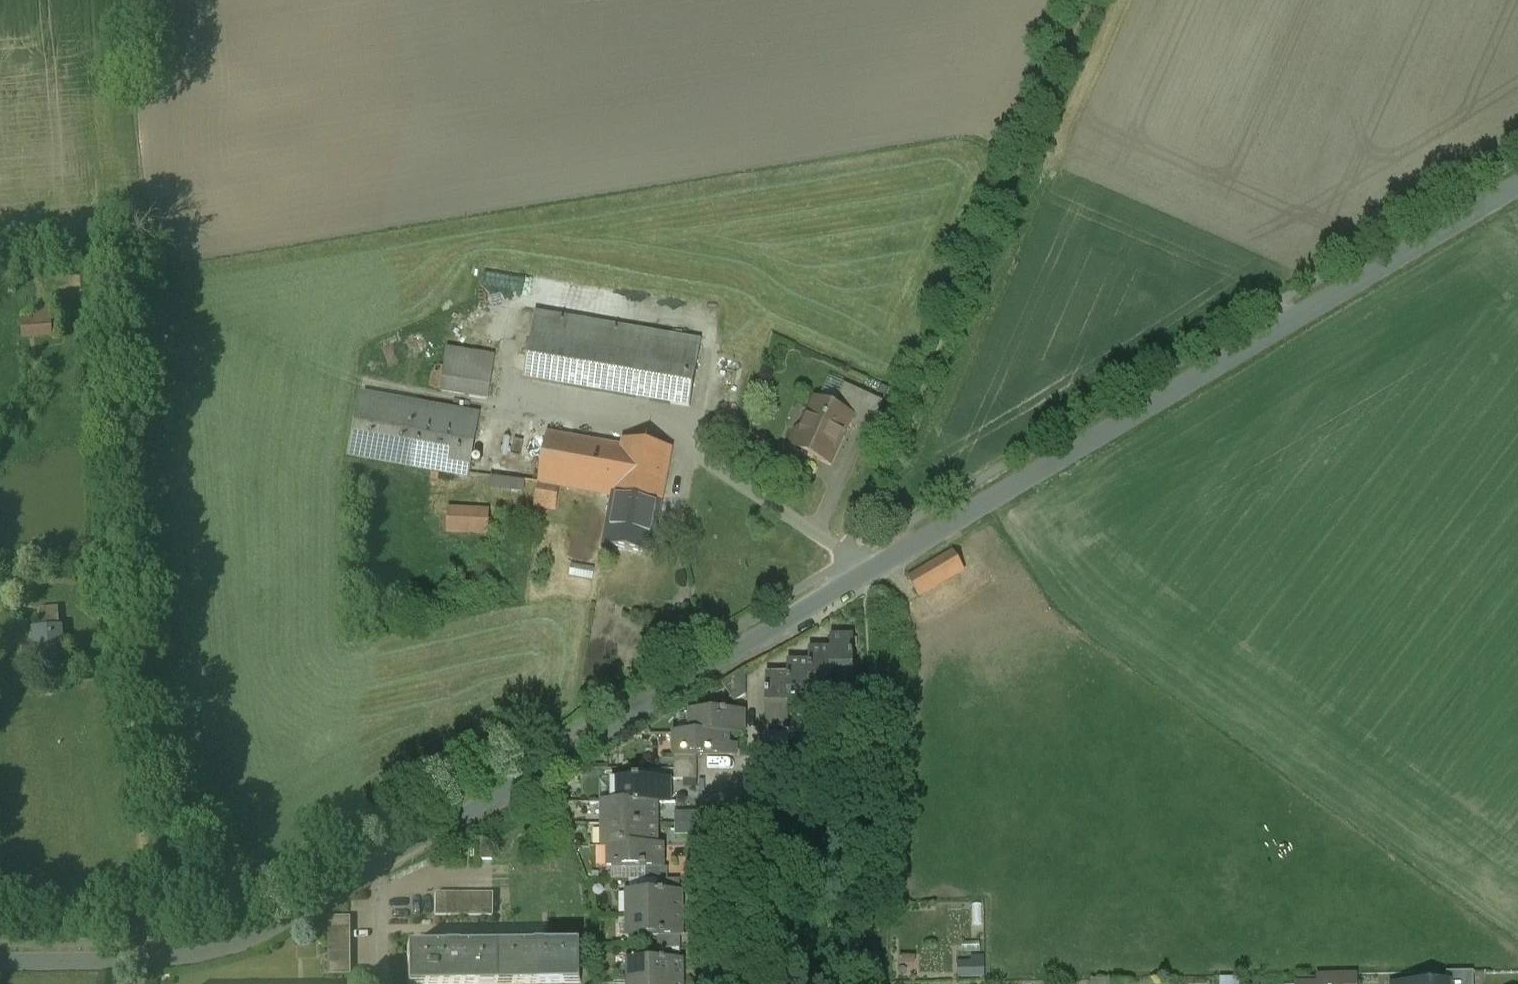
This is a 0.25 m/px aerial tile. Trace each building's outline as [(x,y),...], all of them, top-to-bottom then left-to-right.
[(36,321),(49,321),(50,308),(36,308),(36,321)] [(682,339),(536,314),(525,381),(671,405),(682,339)] [(53,323),(21,325),(22,338),(54,336),(53,323)] [(682,339),(671,405),(691,409),(702,342),(682,339)] [(493,376),(445,369),(442,393),(489,400),(493,376)] [(884,404),(845,386),(834,410),(852,418),(848,427),(869,436),(884,404)] [(480,416),(359,395),(348,457),(469,478),(480,416)] [(834,410),(817,402),(803,431),(798,434),(792,448),(830,466),(848,427),(852,418),(834,410)] [(623,450),(548,437),(540,485),(607,496),(615,494),(623,450)] [(671,450),(625,442),(623,450),(615,494),(606,546),(608,547),(650,554),(652,555),(653,552),(671,450)] [(526,483),(492,478),(491,490),(524,494),(526,483)] [(488,514),(464,513),(463,528),(487,530),(488,514)] [(954,553),(909,580),(920,599),(965,572),(954,553)] [(60,630),(32,632),(34,654),(62,652),(60,630)] [(854,692),(854,640),(832,641),(832,652),(832,692),(854,692)] [(832,652),(811,653),(811,666),(811,705),(832,704),(832,692),(832,652)] [(811,666),(789,666),(789,679),(789,717),(811,717),(811,705),(811,666)] [(747,670),(723,685),(735,705),(747,698),(747,670)] [(789,679),(767,679),(768,729),(789,729),(789,717),(789,679)] [(743,714),(693,714),(693,735),(728,735),(743,735),(743,714)] [(693,735),(677,735),(678,758),(736,757),(736,748),(735,746),(728,746),(728,735),(693,735)] [(678,758),(674,758),(675,770),(698,770),(698,758),(678,758)] [(698,770),(675,770),(675,783),(698,782),(698,770)] [(668,804),(668,782),(617,782),(617,793),(611,793),(607,798),(607,805),(656,804),(668,804)] [(607,805),(605,805),(605,826),(656,825),(656,804),(607,805)] [(698,814),(675,814),(675,825),(699,825),(698,814)] [(656,825),(605,826),(606,848),(612,848),(656,847),(656,825)] [(699,825),(675,825),(676,838),(699,838),(699,825)] [(493,840),(481,840),(481,862),(493,862),(493,840)] [(656,847),(612,848),(612,871),(643,871),(645,871),(663,870),(663,847),(656,847)] [(663,870),(645,871),(645,882),(658,882),(669,882),(669,870),(668,870),(663,870)] [(681,894),(681,881),(669,882),(658,882),(658,894),(681,894)] [(447,894),(435,894),(435,916),(447,916),(447,894)] [(493,894),(447,894),(447,916),(493,916),(493,894)] [(658,894),(630,894),(631,916),(681,915),(681,894),(658,894)] [(681,915),(631,916),(631,938),(659,938),(681,938),(681,915)] [(350,918),(328,918),(328,975),(350,975),(350,918)] [(681,950),(681,938),(659,938),(659,950),(681,950)] [(408,945),(408,983),(581,983),(581,945),(408,945)] [(681,950),(659,950),(659,962),(681,962),(681,950)] [(961,978),(988,977),(987,958),(960,959),(961,978)] [(659,962),(631,962),(632,983),(682,983),(681,962),(659,962)] [(1447,974),(1447,983),(1474,983),(1474,973),(1447,974)] [(1358,976),(1340,976),(1340,983),(1358,983),(1358,976)]
